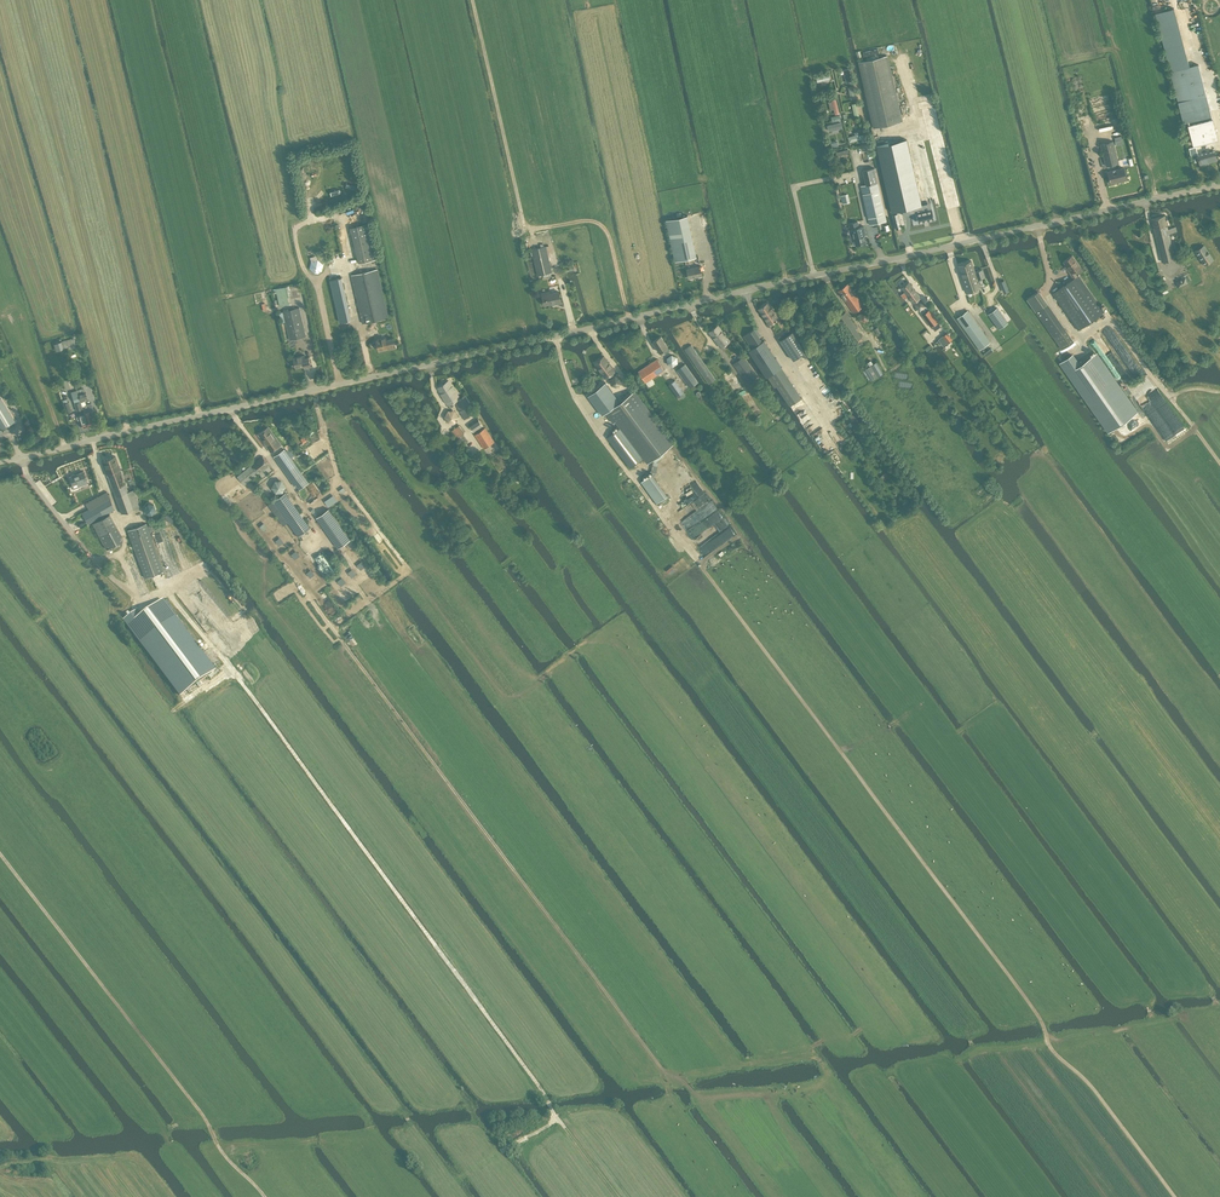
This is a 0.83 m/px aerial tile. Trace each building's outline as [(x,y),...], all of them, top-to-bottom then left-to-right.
[(878,57),(878,54),(867,57),(867,60),(859,62),(873,128),(902,120),(888,55),(878,57)] [(1189,67),(1170,72),(1174,87),(1184,125),(1188,124),(1193,145),(1218,138),(1215,128),(1208,102),(1198,64),(1189,67)] [(849,68),(843,70),(846,83),(851,81),(849,68)] [(841,122),(827,126),(829,131),(842,128),(841,122)] [(849,142),(860,139),(858,131),(854,132),(855,135),(848,137),(849,142)] [(891,212),(902,209),(920,205),(921,205),(906,139),(876,146),(891,212)] [(1106,166),(1118,163),(1113,141),(1101,144),(1106,166)] [(1196,147),(1189,148),(1191,156),(1198,154),(1196,147)] [(1200,164),(1216,160),(1214,151),(1198,155),(1200,164)] [(864,170),(867,184),(861,186),(870,224),(886,220),(875,168),(864,170)] [(1108,172),(1110,183),(1120,181),(1126,179),(1124,168),(1108,172)] [(923,211),(919,212),(920,220),(936,217),(934,209),(923,211)] [(666,220),(675,262),(697,257),(687,215),(666,220)] [(1175,227),(1174,227),(1167,228),(1164,215),(1151,219),(1161,261),(1174,258),(1169,235),(1172,234),(1172,233),(1176,231),(1175,227)] [(857,222),(849,223),(850,229),(852,228),(853,233),(849,234),(851,241),(855,240),(856,244),(866,242),(864,234),(865,234),(864,226),(858,227),(857,222)] [(359,263),(377,259),(368,223),(351,227),(359,263)] [(1204,265),(1213,259),(1204,245),(1194,251),(1204,265)] [(546,246),(532,249),(538,275),(543,274),(551,272),(552,272),(546,246)] [(1077,330),(1103,312),(1078,275),(1077,276),(1073,271),(1080,267),(1072,255),(1063,261),(1067,268),(1066,269),(1073,279),(1052,294),(1077,330)] [(971,260),(957,265),(962,279),(975,274),(977,279),(984,277),(982,272),(981,269),(976,271),(975,272),(971,260)] [(687,269),(689,278),(702,276),(700,266),(687,269)] [(352,275),(363,323),(388,317),(377,269),(352,275)] [(975,274),(962,279),(967,292),(980,288),(977,279),(975,274)] [(352,319),(342,277),(330,280),(340,322),(352,319)] [(1185,278),(1176,282),(1178,287),(1187,283),(1185,278)] [(1008,289),(1004,280),(999,282),(1003,291),(1008,289)] [(905,292),(901,295),(904,299),(907,297),(906,296),(907,295),(913,303),(920,297),(909,282),(901,287),(905,292)] [(859,291),(859,290),(857,288),(853,290),(848,283),(838,290),(853,313),(863,306),(856,296),(857,295),(856,293),(859,291)] [(285,286),(276,289),(280,306),(289,304),(285,286)] [(545,305),(552,303),(553,304),(561,302),(559,291),(550,293),(549,291),(542,293),(545,305)] [(1026,299),(1035,311),(1061,349),(1072,342),(1037,291),(1026,299)] [(768,325),(779,319),(768,302),(758,309),(768,325)] [(283,311),(281,312),(279,312),(281,322),(286,321),(290,339),(306,336),(300,307),(283,311)] [(999,329),(1008,322),(997,308),(988,314),(999,329)] [(938,321),(929,310),(922,315),(931,326),(938,321)] [(980,349),(990,342),(967,310),(957,318),(980,349)] [(856,327),(845,312),(836,319),(846,333),(854,343),(862,337),(855,328),(856,327)] [(721,348),(730,341),(718,325),(708,331),(721,348)] [(883,330),(879,325),(874,329),(877,334),(883,330)] [(761,340),(754,329),(744,336),(751,347),(761,340)] [(793,360),(805,352),(792,332),(780,340),(793,360)] [(947,333),(938,339),(943,346),(952,339),(947,333)] [(665,353),(669,350),(667,347),(668,347),(661,336),(652,341),(659,352),(663,350),(665,353)] [(63,347),(64,347),(68,346),(69,349),(76,347),(74,338),(62,342),(61,342),(63,347)] [(379,350),(388,348),(388,349),(395,347),(393,338),(385,340),(385,338),(377,339),(379,350)] [(764,341),(750,350),(749,351),(766,377),(768,376),(782,367),(764,341)] [(709,384),(715,379),(691,345),(685,349),(709,384)] [(1137,412),(1096,353),(1079,365),(1072,354),(1060,362),(1109,431),(1137,412)] [(309,357),(305,357),(304,355),(293,358),(296,367),(303,365),(305,367),(311,366),(309,357)] [(667,358),(667,364),(672,366),(677,363),(677,357),(672,355),(667,358)] [(604,356),(594,363),(605,378),(609,375),(611,378),(611,384),(616,387),(621,383),(620,378),(615,375),(614,376),(612,373),(615,371),(604,356)] [(747,383),(757,376),(758,376),(743,356),(733,364),(747,383)] [(657,375),(664,370),(657,359),(638,371),(645,382),(657,375)] [(877,361),(869,366),(865,369),(872,380),(883,373),(877,361)] [(689,387),(696,383),(697,381),(685,364),(677,370),(689,387)] [(686,395),(675,380),(669,385),(680,400),(686,395)] [(464,418),(475,412),(465,395),(458,399),(454,391),(455,390),(448,381),(437,388),(446,403),(447,402),(449,405),(455,401),(464,418)] [(602,415),(605,412),(606,413),(620,402),(606,382),(588,396),(602,415)] [(77,390),(88,426),(94,425),(93,422),(96,422),(93,410),(91,403),(87,405),(85,399),(87,398),(85,391),(84,388),(77,390)] [(83,428),(88,426),(77,390),(71,392),(77,411),(79,410),(80,415),(79,415),(81,419),(83,428)] [(647,462),(673,443),(634,391),(620,402),(606,413),(613,423),(616,421),(621,427),(608,437),(630,467),(643,457),(647,462)] [(0,396),(0,429),(1,429),(15,421),(0,396)] [(69,402),(64,404),(66,413),(72,411),(69,402)] [(984,418),(981,414),(975,418),(979,422),(984,418)] [(473,432),(483,426),(478,419),(469,425),(473,432)] [(459,437),(464,433),(459,426),(452,430),(456,436),(457,435),(459,437)] [(271,452),(281,444),(269,427),(258,434),(271,452)] [(484,449),(494,442),(485,428),(474,435),(484,449)] [(305,478),(285,449),(274,457),(294,486),(296,485),(299,490),(308,483),(305,478)] [(121,513),(138,507),(137,503),(132,490),(128,491),(115,456),(102,461),(117,502),(121,513)] [(269,463),(263,456),(238,477),(244,485),(259,472),(262,477),(271,469),(268,464),(269,463)] [(87,483),(83,472),(74,475),(74,474),(71,475),(71,476),(69,477),(74,489),(79,487),(79,486),(87,483)] [(668,494),(652,473),(641,481),(657,502),(668,494)] [(85,503),(88,508),(81,512),(88,524),(114,509),(107,491),(85,503)] [(298,536),(310,528),(285,492),(273,501),(298,536)] [(153,504),(148,503),(144,508),(146,513),(152,514),(155,510),(153,504)] [(350,539),(329,508),(316,517),(338,548),(350,539)] [(175,521),(168,513),(165,516),(166,518),(164,519),(166,521),(167,519),(172,524),(175,521)] [(122,536),(110,514),(92,523),(106,549),(123,540),(121,536),(122,536)] [(163,571),(159,560),(146,524),(127,530),(144,578),(163,571)] [(214,671),(162,600),(139,617),(135,611),(124,620),(181,695),(214,671)]
